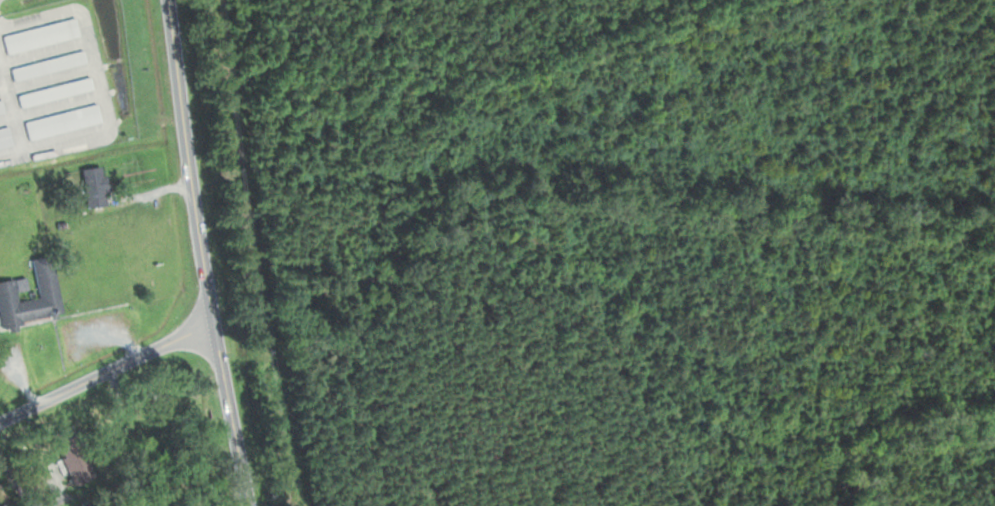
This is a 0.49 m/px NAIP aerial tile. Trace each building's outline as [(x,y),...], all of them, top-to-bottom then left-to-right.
[(5,36),(9,53),(82,34),(78,17),(5,36)] [(13,70),(16,80),(89,61),(86,51),(13,70)] [(20,96),(23,106),(95,88),(92,78),(20,96)] [(26,122),(31,139),(102,121),(98,104),(26,122)] [(14,143),(9,126),(0,128),(0,147),(14,143)] [(81,206),(102,206),(101,167),(80,167),(81,206)] [(52,265),(31,268),(36,297),(16,300),(14,292),(26,290),(24,276),(0,280),(0,330),(20,327),(19,320),(60,314),(52,265)] [(53,436),(64,485),(87,480),(76,431),(53,436)]
